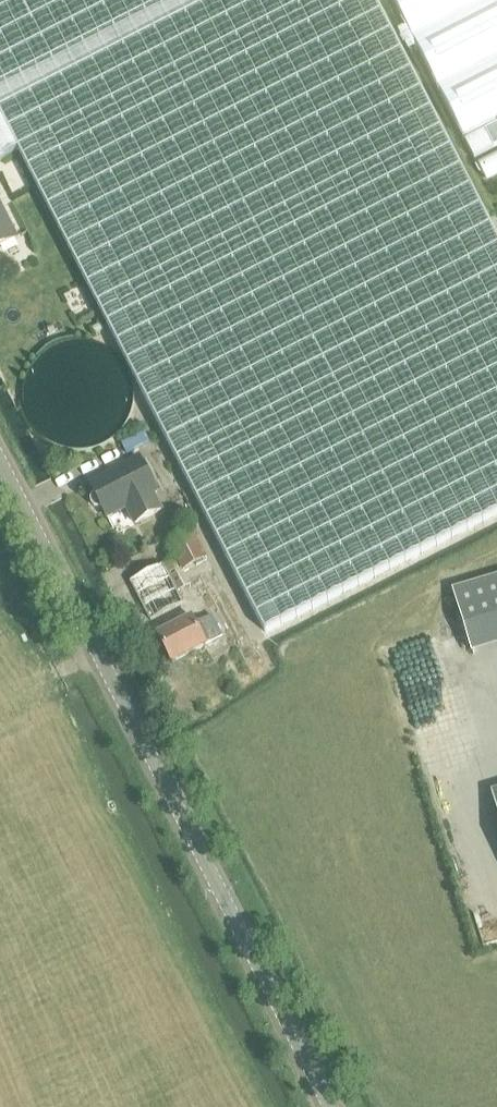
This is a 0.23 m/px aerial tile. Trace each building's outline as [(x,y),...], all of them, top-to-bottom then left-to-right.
[(20,153),(264,632),(496,513),(496,241),(372,0),(0,0),(0,163),(20,153)] [(466,140),(496,124),(496,0),(394,0),(466,140)] [(468,142),(477,160),(496,150),(496,127),(468,142)] [(18,239),(0,204),(0,248),(18,239)] [(101,325),(93,329),(96,336),(105,332),(101,325)] [(108,516),(113,514),(128,506),(136,522),(162,509),(154,492),(157,490),(139,456),(121,466),(122,467),(91,483),(96,493),(93,496),(92,499),(93,503),(96,506),(99,507),(103,506),(108,516)] [(194,517),(185,521),(190,531),(199,526),(194,517)] [(178,558),(132,583),(150,619),(184,602),(178,592),(190,585),(184,572),(208,559),(193,532),(182,538),(170,544),(178,558)] [(212,567),(200,574),(203,578),(254,672),(263,665),(212,567)] [(454,593),(474,659),(496,651),(496,580),(454,593)] [(203,644),(224,634),(214,614),(194,624),(191,618),(160,634),(174,661),(204,646),(203,644)]
